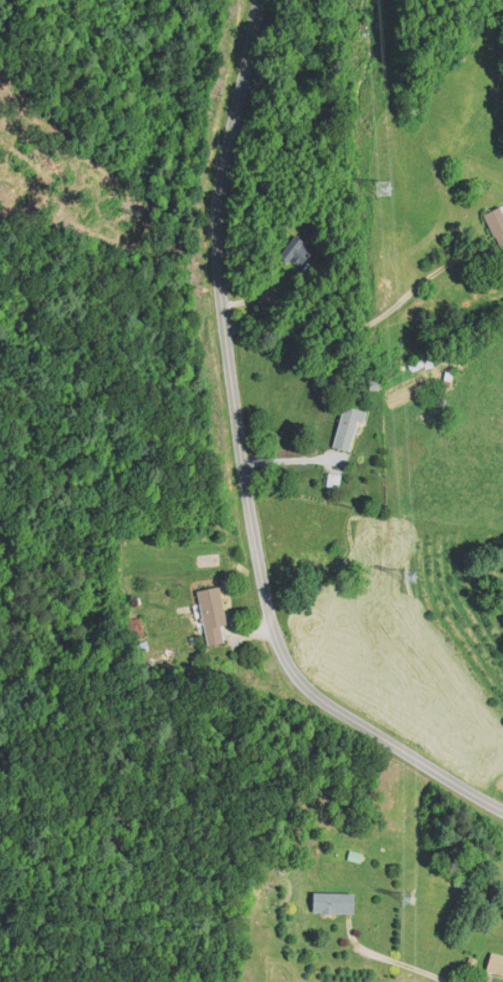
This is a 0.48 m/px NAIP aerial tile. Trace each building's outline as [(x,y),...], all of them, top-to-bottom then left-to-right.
[(494,238),(496,237),(502,250),(502,213),(502,202),(481,213),(494,238)] [(301,227),(275,257),(284,264),(289,258),(299,267),(314,250),(303,241),(309,234),(301,227)] [(369,390),(380,388),(378,377),(367,379),(369,390)] [(357,421),(364,423),(367,410),(342,404),(332,446),(350,450),(357,421)] [(327,470),(327,484),(341,485),(341,470),(327,470)] [(219,586),(198,590),(210,650),(225,647),(220,626),(227,625),(219,586)] [(141,617),(145,634),(130,638),(126,620),(141,617)] [(349,849),(346,858),(360,862),(363,853),(349,849)] [(454,876),(453,886),(470,888),(471,877),(454,876)] [(354,893),(313,892),(312,911),(320,912),(320,914),(334,914),(334,912),(353,912),(354,893)] [(486,972),(502,976),(502,954),(491,951),(486,972)] [(477,958),(468,955),(464,967),(473,970),(477,958)]
